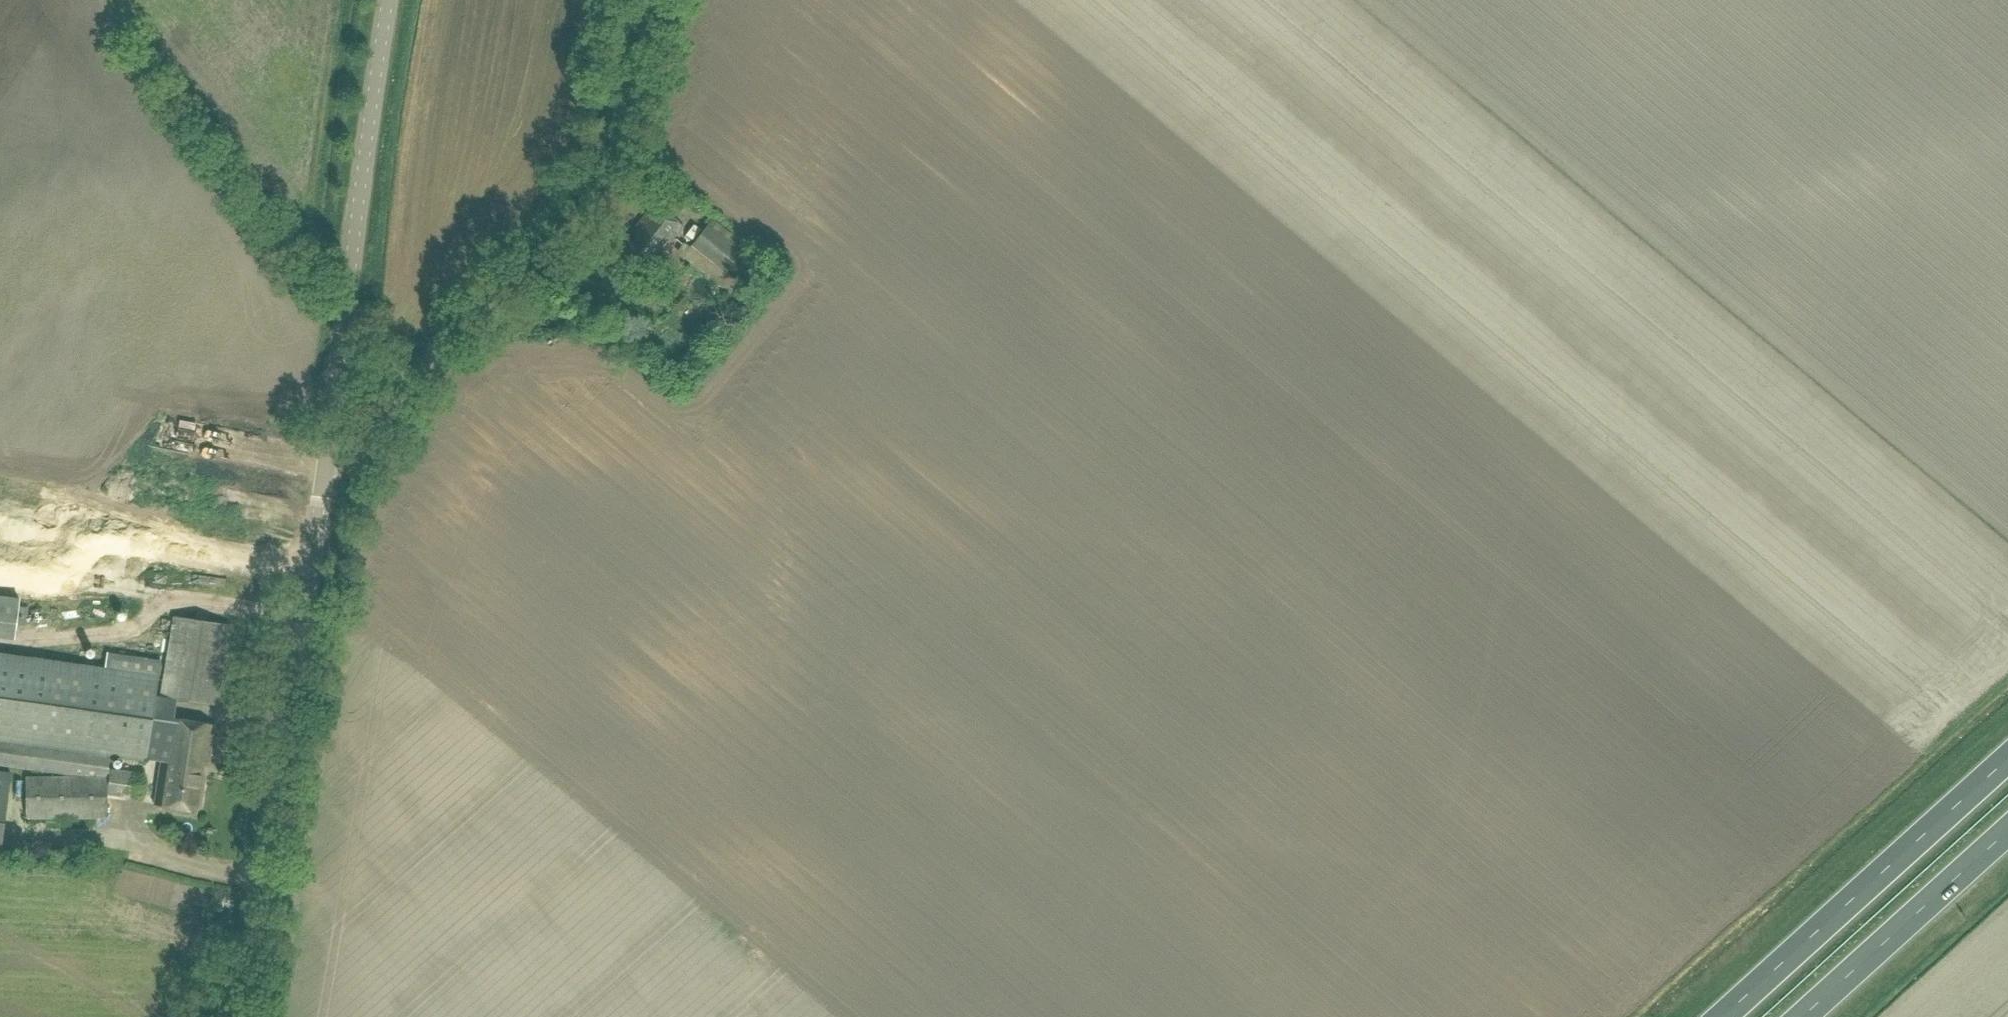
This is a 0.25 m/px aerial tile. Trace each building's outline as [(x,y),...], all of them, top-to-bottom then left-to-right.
[(682,226),(653,204),(632,231),(636,234),(623,252),(645,270),(664,246),(666,247),(682,226)] [(712,222),(689,250),(683,245),(676,254),(728,297),(734,290),(736,291),(738,289),(742,292),(756,275),(751,271),(741,283),(737,279),(734,282),(725,274),(742,253),(729,241),(731,238),(712,222)] [(0,596),(0,636),(15,638),(16,627),(26,628),(28,609),(19,607),(20,599),(0,596)] [(176,616),(163,696),(156,695),(161,662),(107,653),(104,669),(0,652),(0,765),(83,776),(25,776),(26,819),(106,818),(105,792),(138,798),(142,773),(109,768),(111,753),(145,759),(145,758),(160,760),(156,785),(151,785),(148,803),(153,804),(194,811),(202,767),(207,768),(214,725),(174,719),(177,699),(217,706),(231,625),(176,616)] [(0,771),(0,854),(1,855),(11,773),(0,771)]
